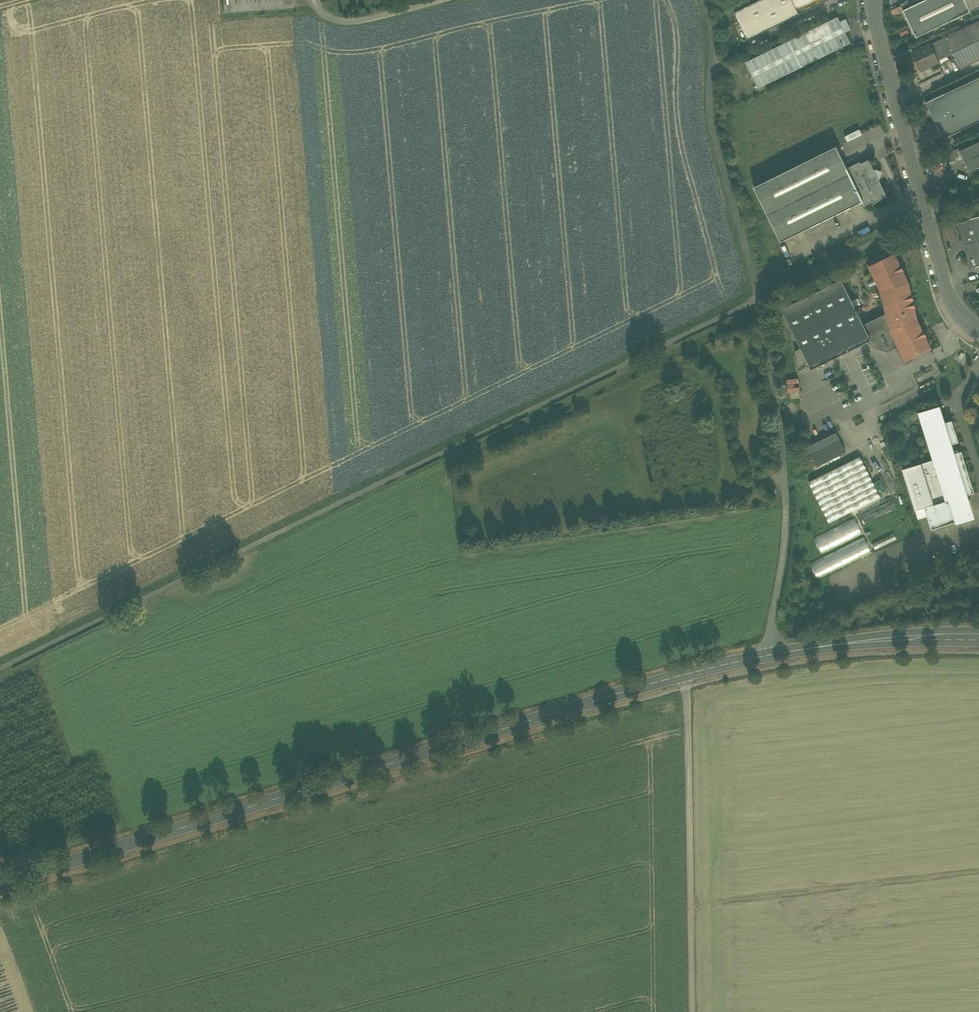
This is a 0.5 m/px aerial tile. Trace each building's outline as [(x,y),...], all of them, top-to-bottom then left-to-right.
[(800,15),(793,0),(761,0),(735,13),(749,40),(800,15)] [(800,15),(830,0),(793,0),(800,15)] [(917,38),(971,12),(965,0),(926,0),(904,11),(917,38)] [(971,12),(978,8),(978,0),(965,0),(971,12)] [(837,17),(745,62),(758,88),(850,43),(837,17)] [(961,69),(978,60),(978,21),(976,23),(946,37),(952,49),(954,54),(961,69)] [(931,44),(936,56),(952,49),(946,37),(931,44)] [(913,53),(921,69),(932,64),(932,65),(939,62),(938,61),(936,56),(931,44),(920,50),(913,53)] [(936,56),(938,61),(954,54),(952,49),(936,56)] [(945,94),(956,117),(938,126),(944,139),(978,122),(978,78),(945,94)] [(934,119),(938,126),(956,117),(945,94),(926,103),(934,119)] [(978,170),(978,142),(960,151),(965,161),(971,174),(978,170)] [(782,242),(863,202),(847,168),(837,147),(755,187),(782,242)] [(948,155),(953,166),(965,161),(960,151),(959,150),(948,155)] [(861,162),(847,168),(863,202),(865,206),(874,202),(874,204),(888,197),(880,180),(879,178),(881,171),(876,169),(875,170),(870,159),(861,163),(861,162)] [(971,219),(978,246),(978,216),(971,219)] [(978,266),(978,246),(971,219),(957,223),(963,240),(962,240),(961,242),(962,244),(963,245),(964,245),(971,268),(978,266)] [(954,227),(947,229),(950,240),(957,238),(954,227)] [(883,292),(888,313),(891,331),(896,340),(907,361),(931,349),(926,337),(927,336),(928,335),(926,334),(925,333),(926,331),(924,331),(923,331),(918,320),(915,308),(916,308),(917,306),(916,306),(915,304),(916,303),(915,302),(913,302),(913,301),(914,301),(915,299),(914,298),(914,297),(914,296),(913,294),(912,295),(909,283),(903,272),(905,271),(905,269),(903,269),(903,267),(903,266),(902,265),(900,266),(895,254),(884,259),(882,259),(881,261),(870,266),(876,278),(874,279),(874,280),(868,283),(870,286),(876,284),(877,284),(879,284),(883,292)] [(812,370),(871,341),(872,340),(864,324),(842,279),(782,309),(801,348),(808,362),(812,370)] [(891,342),(896,340),(891,331),(888,313),(864,324),(872,340),(871,341),(874,347),(879,348),(885,345),(887,349),(888,350),(892,348),(893,346),(891,342)] [(801,348),(796,351),(798,368),(808,362),(801,348)] [(922,413),(925,420),(936,416),(939,425),(942,424),(937,409),(922,413)] [(925,508),(932,530),(971,518),(964,496),(975,493),(962,451),(951,455),(948,446),(959,442),(953,421),(942,424),(939,425),(936,416),(925,420),(924,420),(936,459),(949,500),(925,508)] [(836,432),(821,440),(825,446),(839,439),(836,432)] [(821,440),(807,447),(817,467),(846,452),(839,439),(825,446),(821,440)] [(809,481),(830,522),(880,497),(860,456),(809,481)] [(916,510),(925,508),(949,500),(936,459),(903,469),(906,480),(907,480),(916,510)] [(815,538),(822,553),(863,533),(855,518),(815,538)] [(864,537),(810,564),(817,578),(872,552),(864,537)]
